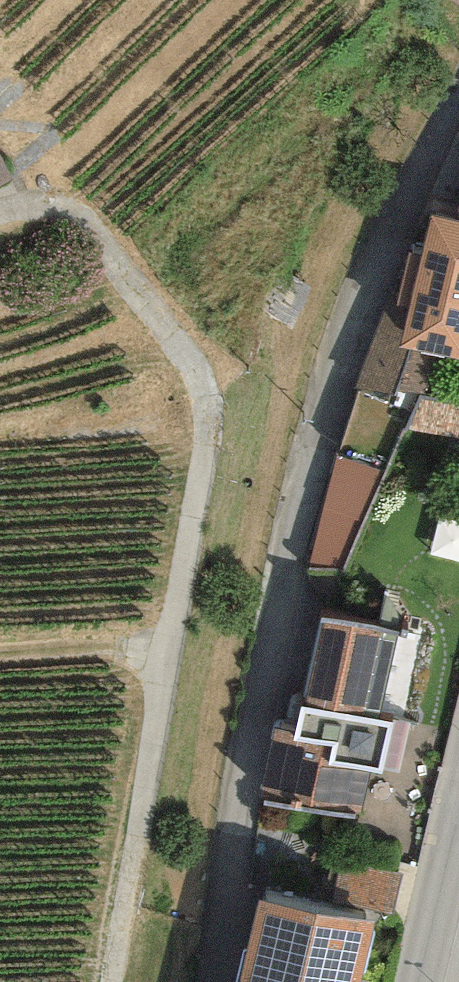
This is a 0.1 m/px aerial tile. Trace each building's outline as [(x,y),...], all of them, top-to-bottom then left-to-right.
[(451,207),(421,335),(458,344),(458,207),(451,207)] [(423,298),(390,287),(335,452),(391,471),(428,359),(405,351),(423,298)] [(434,393),(417,429),(458,437),(458,398),(434,393)] [(384,476),(339,462),(307,564),(352,578),(384,476)] [(415,623),(312,603),(274,792),(378,812),(415,623)] [(279,882),(256,981),(385,981),(401,909),(279,882)]
